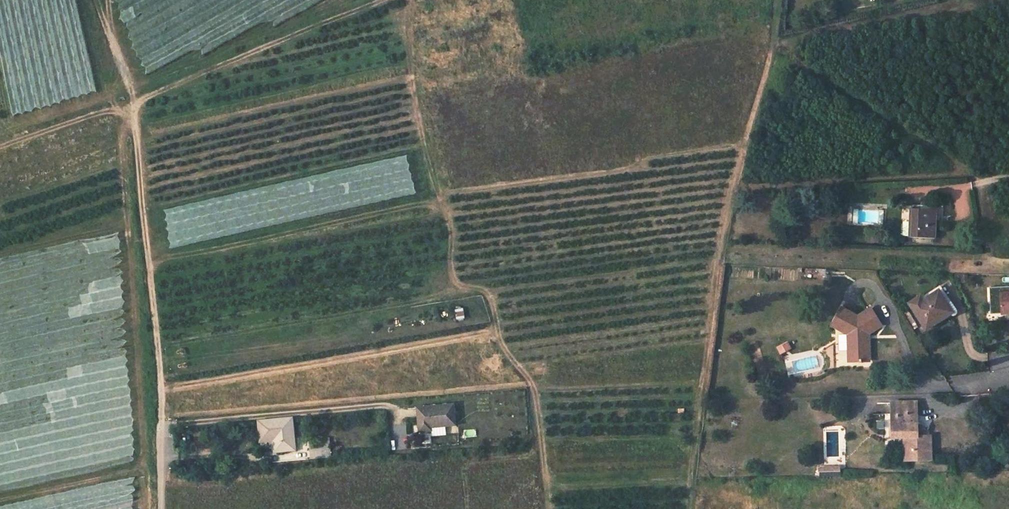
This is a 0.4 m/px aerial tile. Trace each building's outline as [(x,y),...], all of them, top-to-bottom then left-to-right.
[(935,209),(909,208),(907,236),(934,238),(935,209)] [(994,287),(994,294),(1000,294),(1001,314),(1008,313),(1008,291),(1005,291),(1005,287),(994,287)] [(921,296),(909,303),(927,329),(950,313),(944,305),(947,303),(939,290),(923,300),(921,296)] [(858,316),(842,308),(833,324),(849,333),(849,351),(855,351),(855,361),(869,360),(869,333),(881,325),(871,309),(858,316)] [(917,425),(916,401),(891,402),(891,437),(907,436),(908,460),(931,459),(931,435),(923,435),(922,425),(917,425)] [(453,404),(416,407),(419,432),(431,431),(431,436),(446,435),(445,425),(455,425),(453,404)] [(273,439),(274,450),(294,449),(292,418),(259,421),(261,435),(273,434),(273,439)] [(331,456),(330,445),(309,447),(310,458),(331,456)] [(838,475),(838,467),(826,467),(826,475),(838,475)]
